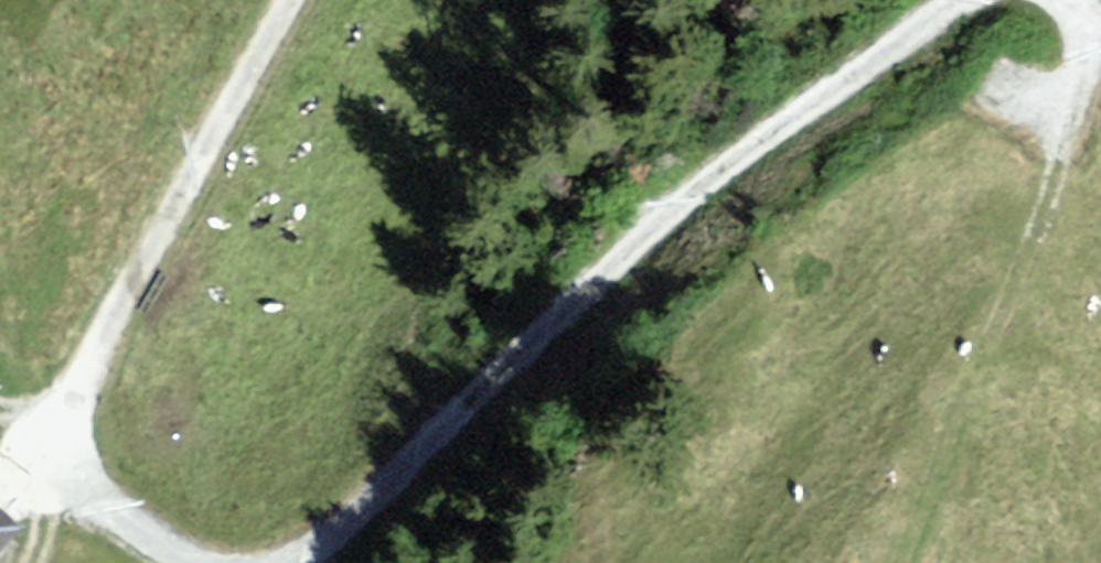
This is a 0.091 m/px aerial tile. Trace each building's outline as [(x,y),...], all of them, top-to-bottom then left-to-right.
[(0,519),(0,550),(15,532),(0,519)]
